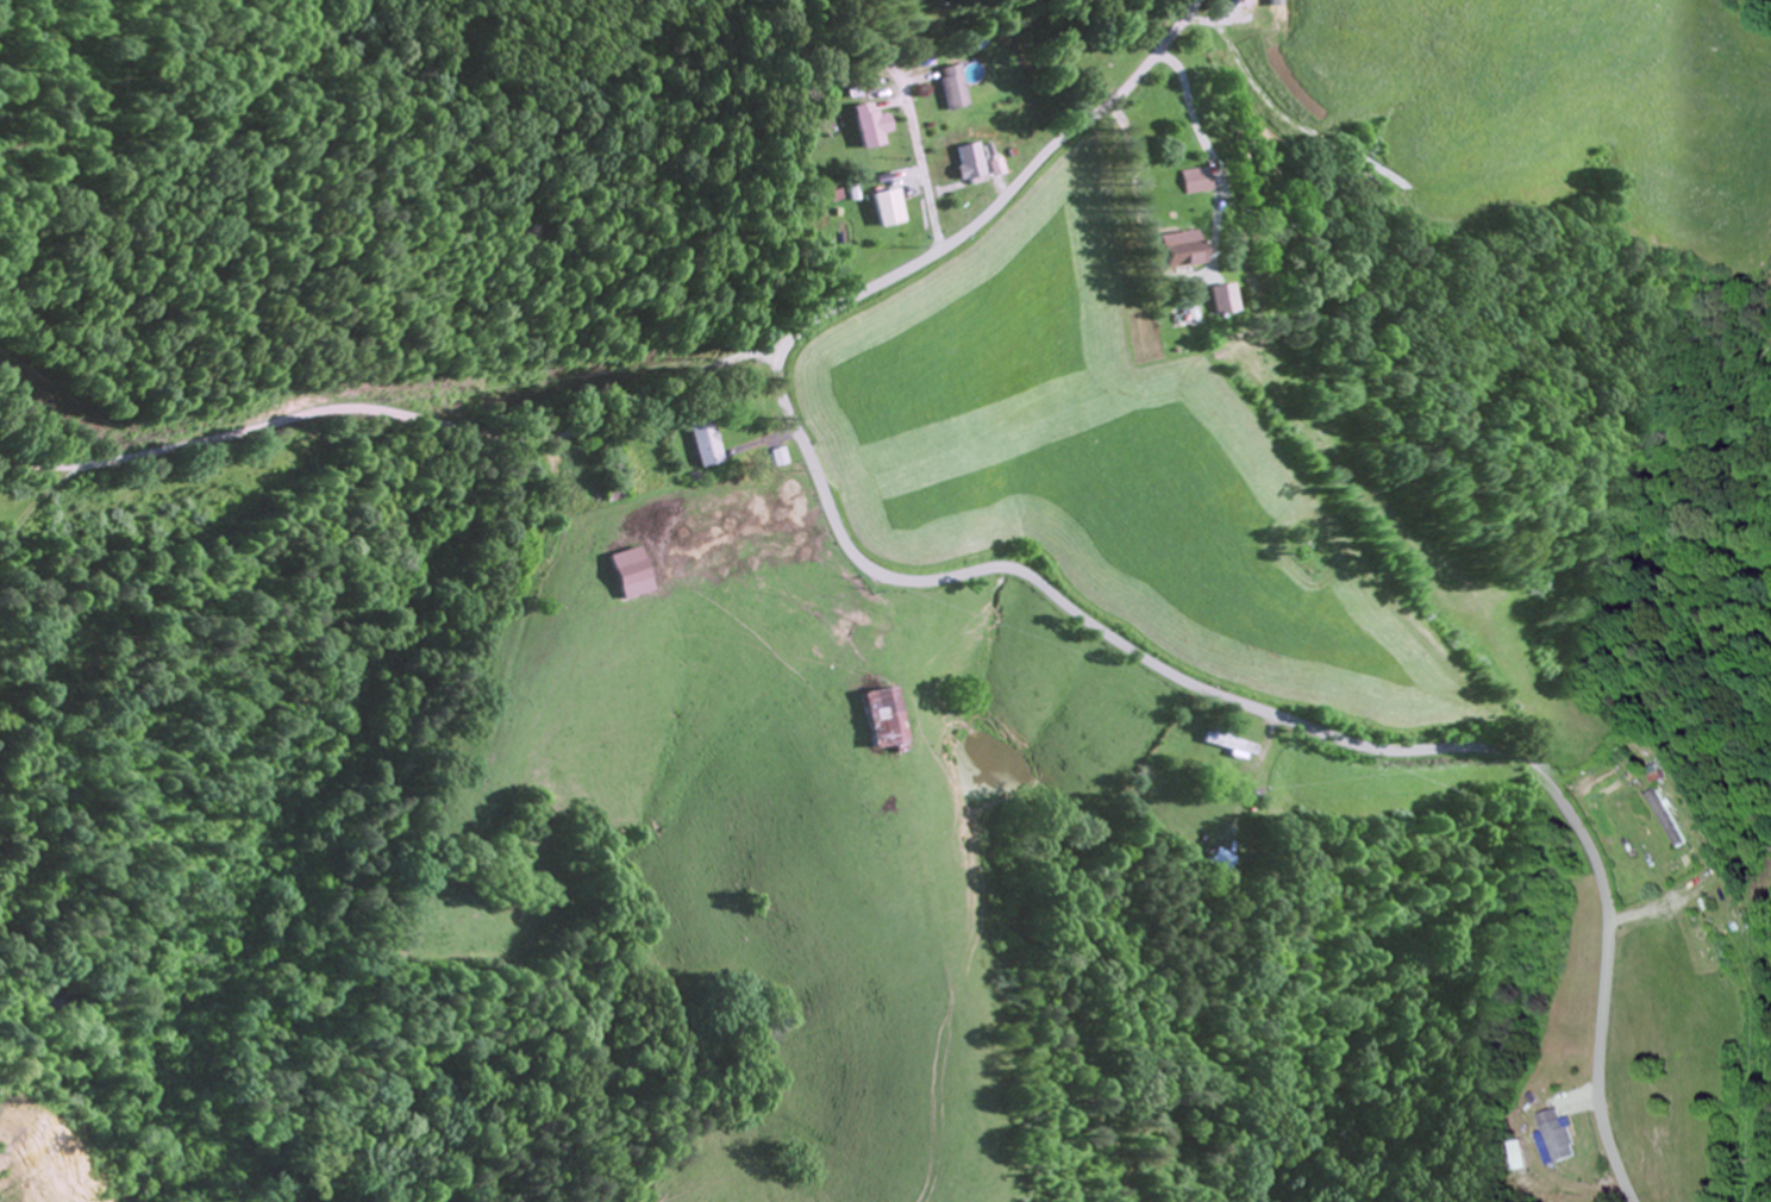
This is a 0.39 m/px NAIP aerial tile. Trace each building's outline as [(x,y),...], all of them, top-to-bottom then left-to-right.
[(941,114),(962,107),(949,66),(929,72),(941,114)] [(883,147),(880,135),(890,133),(886,116),(875,118),(872,105),(854,109),(863,152),(883,147)] [(959,184),(982,178),(975,146),(951,151),(959,184)] [(1169,174),(1174,198),(1200,193),(1195,169),(1169,174)] [(904,226),(899,192),(874,196),(879,230),(904,226)] [(1181,240),(1145,240),(1145,270),(1181,270),(1181,240)] [(1188,289),(1193,317),(1213,314),(1208,286),(1188,289)] [(697,470),(720,464),(706,415),(683,421),(697,470)] [(783,464),(778,450),(765,454),(770,468),(783,464)] [(906,745),(896,689),(862,695),(872,752),(906,745)] [(1676,782),(1670,768),(1659,773),(1666,787),(1676,782)] [(1659,795),(1677,850),(1692,845),(1674,790),(1659,795)] [(1581,1157),(1563,1109),(1538,1118),(1555,1166),(1581,1157)]
